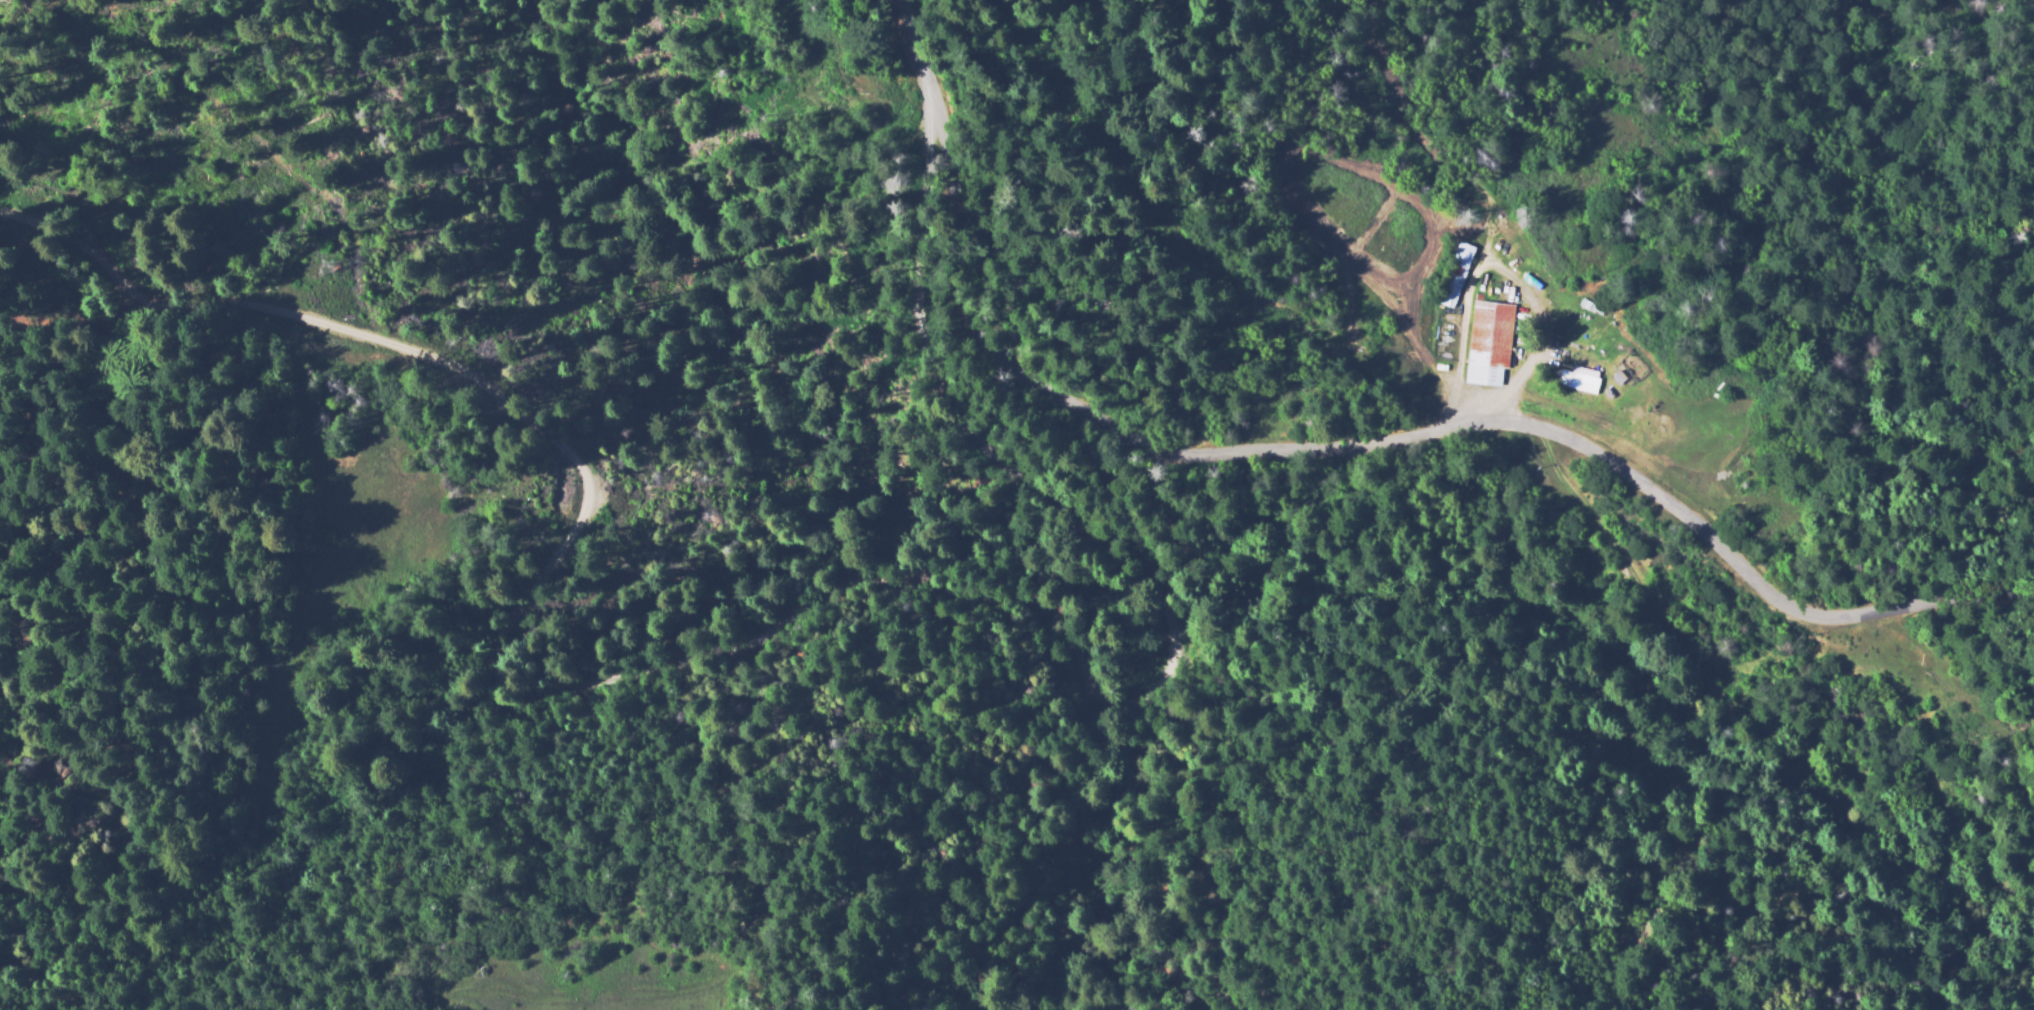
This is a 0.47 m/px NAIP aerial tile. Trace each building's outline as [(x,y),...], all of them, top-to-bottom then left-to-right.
[(1460,243),(1478,250),(1457,306),(1439,299),(1460,243)] [(1614,328),(1587,307),(1590,303),(1584,298),(1578,305),(1585,311),(1560,344),(1569,351),(1566,355),(1583,368),(1614,328)] [(1477,301),(1517,305),(1510,369),(1505,368),(1503,383),(1469,379),(1477,301)] [(1616,366),(1629,380),(1621,387),(1609,373),(1616,366)] [(1560,369),(1576,372),(1577,367),(1601,372),(1600,378),(1602,379),(1599,395),(1556,385),(1560,369)] [(1609,389),(1616,396),(1612,400),(1605,393),(1609,389)]
